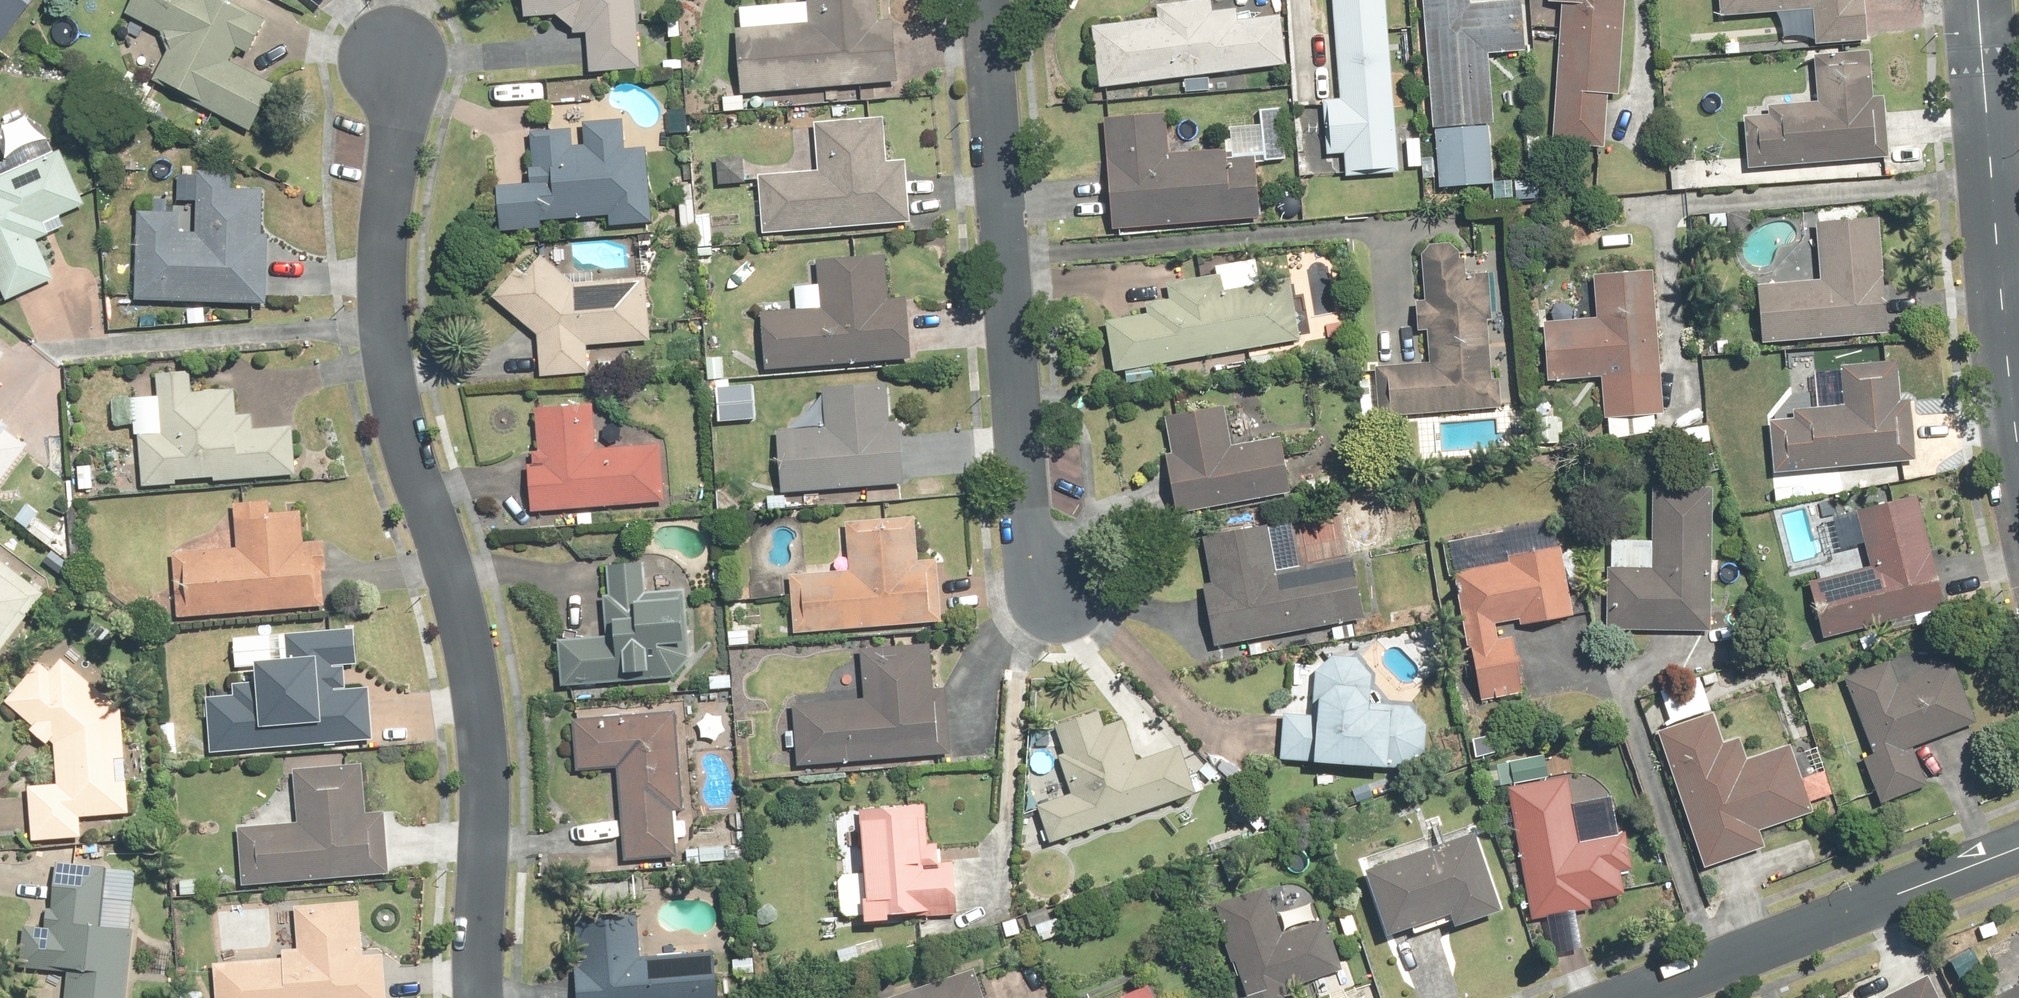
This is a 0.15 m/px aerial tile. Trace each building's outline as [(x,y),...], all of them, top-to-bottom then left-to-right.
[(1,37),(28,0),(0,0),(0,36),(1,37)] [(228,0),(139,0),(130,16),(165,33),(174,52),(157,83),(253,133),(278,86),(269,81),(233,63),(241,48),(252,54),(269,21),(228,0)] [(594,74),(644,70),(639,3),(636,3),(636,0),(528,0),(530,18),(549,16),(561,16),(577,30),(578,35),(591,34),(593,65),(594,74)] [(891,22),(885,22),(883,0),(812,0),(814,24),(742,30),(748,96),(875,85),(903,82),(898,21),(891,22)] [(1272,12),(1231,17),(1229,6),(1205,9),(1204,0),(1159,0),(1150,1),(1151,15),(1085,23),(1092,82),(1101,81),(1246,64),(1279,60),(1272,12)] [(1391,0),(1337,0),(1344,93),(1325,94),(1329,155),(1348,154),(1349,174),(1402,170),(1391,0)] [(1436,186),(1497,183),(1491,54),(1533,52),(1531,0),(1428,0),(1436,186)] [(1549,2),(1563,2),(1558,143),(1619,145),(1625,0),(1549,0),(1549,2)] [(1724,14),(1813,6),(1816,42),(1871,37),(1868,0),(1723,0),(1724,14)] [(668,22),(670,38),(684,37),(683,21),(668,22)] [(1744,103),(1749,167),(1887,157),(1879,50),(1818,54),(1822,97),(1744,103)] [(1135,98),(1136,109),(1155,108),(1156,98),(1135,98)] [(1161,133),(1159,116),(1159,110),(1097,115),(1102,174),(1105,216),(1106,227),(1253,215),(1248,152),(1219,155),(1218,146),(1175,150),(1162,150),(1161,133)] [(916,218),(912,171),(910,157),(891,158),(887,114),(819,119),(820,125),(823,168),(763,173),(764,179),(769,231),(916,218)] [(656,219),(650,150),(649,144),(628,147),(625,116),(588,119),(590,142),(578,143),(576,125),(552,127),(535,129),(538,163),(536,164),(538,180),(503,183),(506,229),(547,225),(546,218),(615,212),(616,223),(656,219)] [(52,222),(87,207),(64,153),(57,156),(0,180),(0,280),(9,302),(19,298),(58,281),(53,271),(41,241),(48,239),(51,237),(46,225),(52,222)] [(749,179),(747,161),(747,154),(721,156),(723,182),(749,179)] [(271,293),(273,238),(267,238),(268,191),(234,190),(234,174),(204,173),(201,237),(183,235),(183,216),(144,214),(140,301),(271,305),(271,293)] [(681,183),(683,220),(697,218),(695,182),(681,183)] [(1758,279),(1763,340),(1895,329),(1885,210),(1818,215),(1823,274),(1758,279)] [(700,216),(702,241),(716,240),(714,214),(700,216)] [(1373,363),(1376,416),(1511,408),(1500,242),(1422,247),(1429,360),(1373,363)] [(768,311),(771,365),(916,355),(913,296),(891,297),(888,253),(822,256),(825,307),(768,311)] [(580,282),(554,261),(547,254),(531,272),(524,265),(499,294),(527,318),(544,332),(547,374),(594,370),(592,342),(626,340),(654,337),(650,277),(580,282)] [(1669,411),(1661,260),(1598,264),(1600,312),(1547,315),(1550,380),(1603,377),(1605,415),(1669,411)] [(1106,368),(1163,359),(1293,338),(1283,275),(1217,286),(1214,272),(1209,272),(1160,280),(1163,297),(1138,301),(1140,311),(1097,317),(1106,368)] [(191,310),(192,326),(208,324),(206,308),(191,310)] [(8,351),(0,345),(0,362),(8,351)] [(1770,406),(1777,472),(1918,458),(1907,354),(1815,363),(1819,401),(1770,406)] [(143,432),(147,483),(180,481),(180,477),(219,474),(219,477),(300,472),(297,423),(256,426),(255,413),(240,413),(239,388),(197,390),(195,367),(161,370),(165,430),(143,432)] [(721,385),(724,419),(761,417),(758,382),(721,385)] [(908,477),(905,434),(904,419),(894,419),(891,382),(829,386),(829,400),(831,428),(784,430),(787,489),(908,481),(908,477)] [(534,462),(538,508),(669,498),(665,443),(601,447),(597,402),(541,406),(543,442),(544,449),(538,449),(539,462),(534,462)] [(1274,435),(1226,443),(1218,403),(1158,414),(1164,451),(1159,452),(1170,511),(1284,491),(1274,435)] [(1226,430),(1230,433),(1236,433),(1239,428),(1239,422),(1234,419),(1228,419),(1225,424),(1226,430)] [(5,435),(11,428),(0,420),(0,442),(5,435)] [(81,486),(94,486),(94,463),(81,463),(81,486)] [(914,492),(926,492),(938,492),(937,476),(914,477),(914,492)] [(1606,533),(1604,627),(1718,629),(1721,482),(1656,481),(1655,534),(1606,533)] [(1809,576),(1825,635),(1952,601),(1921,486),(1860,503),(1875,558),(1809,576)] [(773,506),(790,504),(789,493),(787,493),(772,494),(773,506)] [(177,551),(183,615),(327,603),(325,568),(331,567),(328,538),(307,540),(304,509),(274,512),(272,499),(238,501),(241,545),(177,551)] [(581,512),(581,523),(595,522),(595,511),(581,512)] [(947,610),(942,557),(922,558),(919,514),(851,520),(854,568),(807,571),(794,573),(796,593),(799,630),(947,619),(947,610)] [(35,529),(55,544),(63,533),(44,518),(39,525),(37,528),(35,529)] [(1196,530),(1215,644),(1370,619),(1359,551),(1279,564),(1271,518),(1196,530)] [(1581,615),(1567,537),(1510,548),(1511,555),(1454,565),(1478,698),(1525,689),(1514,627),(1581,615)] [(47,592),(0,556),(0,653),(47,592)] [(697,652),(691,587),(651,590),(648,560),(612,564),(614,593),(609,593),(613,633),(562,637),(567,685),(577,684),(681,674),(697,655),(697,652)] [(664,579),(668,583),(674,583),(678,578),(678,572),(673,568),(668,568),(663,572),(664,579)] [(349,663),(363,662),(360,625),(289,631),(290,633),(290,647),(255,650),(248,650),(251,681),(238,681),(239,692),(210,695),(215,751),(367,738),(378,737),(373,685),(351,687),(349,663)] [(733,629),(734,643),(754,642),(753,628),(733,629)] [(950,684),(946,685),(937,686),(934,642),(865,648),(869,697),(798,703),(804,764),(943,752),(956,750),(950,684)] [(1284,704),(1281,757),(1433,765),(1436,703),(1376,699),(1378,654),(1326,652),(1323,706),(1284,704)] [(1859,752),(1880,803),(1931,783),(1917,747),(1982,722),(1955,654),(1902,675),(1894,656),(1843,676),(1871,747),(1859,752)] [(84,814),(112,812),(134,810),(126,706),(66,656),(54,670),(43,661),(37,669),(11,699),(39,723),(36,727),(39,730),(44,734),(52,741),(55,738),(59,741),(62,783),(34,785),(38,838),(70,836),(86,834),(84,814)] [(1703,669),(1662,683),(1673,716),(1658,721),(1705,861),(1775,838),(1771,825),(1822,808),(1797,735),(1750,751),(1743,729),(1725,735),(1703,669)] [(713,674),(714,686),(736,684),(735,672),(713,674)] [(627,817),(630,859),(683,854),(679,809),(687,807),(679,709),(577,717),(582,768),(623,764),(627,817)] [(1130,759),(1116,718),(1096,725),(1091,710),(1048,724),(1058,752),(1051,755),(1064,792),(1029,804),(1042,840),(1048,838),(1100,820),(1109,817),(1189,789),(1173,744),(1130,759)] [(789,729),(790,746),(799,745),(798,729),(789,729)] [(317,763),(333,762),(333,753),(317,752),(317,763)] [(394,871),(390,809),(368,811),(365,762),(318,766),(298,767),(302,822),(244,826),(248,881),(257,881),(394,871)] [(1574,773),(1508,786),(1534,916),(1646,894),(1633,827),(1587,836),(1574,773)] [(945,860),(944,846),(943,843),(932,843),(929,802),(864,808),(865,818),(873,818),(879,895),(873,896),(874,912),(874,918),(905,916),(923,914),(964,910),(959,859),(945,860)] [(1490,824),(1368,867),(1396,945),(1517,903),(1490,824)] [(704,847),(704,859),(729,857),(728,845),(704,847)] [(736,859),(737,862),(748,862),(747,845),(736,845),(736,859)] [(81,862),(61,861),(56,906),(52,906),(50,927),(29,924),(25,965),(73,970),(70,997),(130,997),(132,986),(133,972),(137,934),(138,928),(112,925),(102,924),(105,892),(108,865),(81,862)] [(638,899),(638,891),(638,876),(589,877),(590,900),(638,899)] [(182,881),(184,893),(200,891),(198,878),(182,881)] [(1234,997),(1292,997),(1289,988),(1351,968),(1328,900),(1288,913),(1278,884),(1218,904),(1247,992),(1233,997),(1234,997)] [(221,997),(393,997),(389,952),(368,954),(364,900),(299,905),(302,947),(286,949),(287,955),(218,961),(221,997)] [(1030,923),(1036,939),(1057,932),(1052,917),(1048,918),(1043,904),(1020,912),(1024,925),(1030,923)] [(720,948),(645,956),(640,910),(580,916),(585,966),(581,966),(584,997),(724,997),(720,948)] [(997,920),(1000,933),(1016,930),(1013,917),(997,920)] [(841,949),(845,964),(885,952),(880,938),(841,949)] [(737,971),(757,971),(757,957),(737,957),(737,971)] [(1994,978),(2004,997),(2018,997),(2018,966),(1994,978)] [(981,973),(979,968),(897,996),(891,997),(989,997),(981,973)] [(1930,970),(1883,994),(1885,997),(1944,997),(1930,970)] [(747,975),(747,990),(759,988),(758,974),(747,975)] [(1143,983),(1106,997),(1149,997),(1143,983)]
